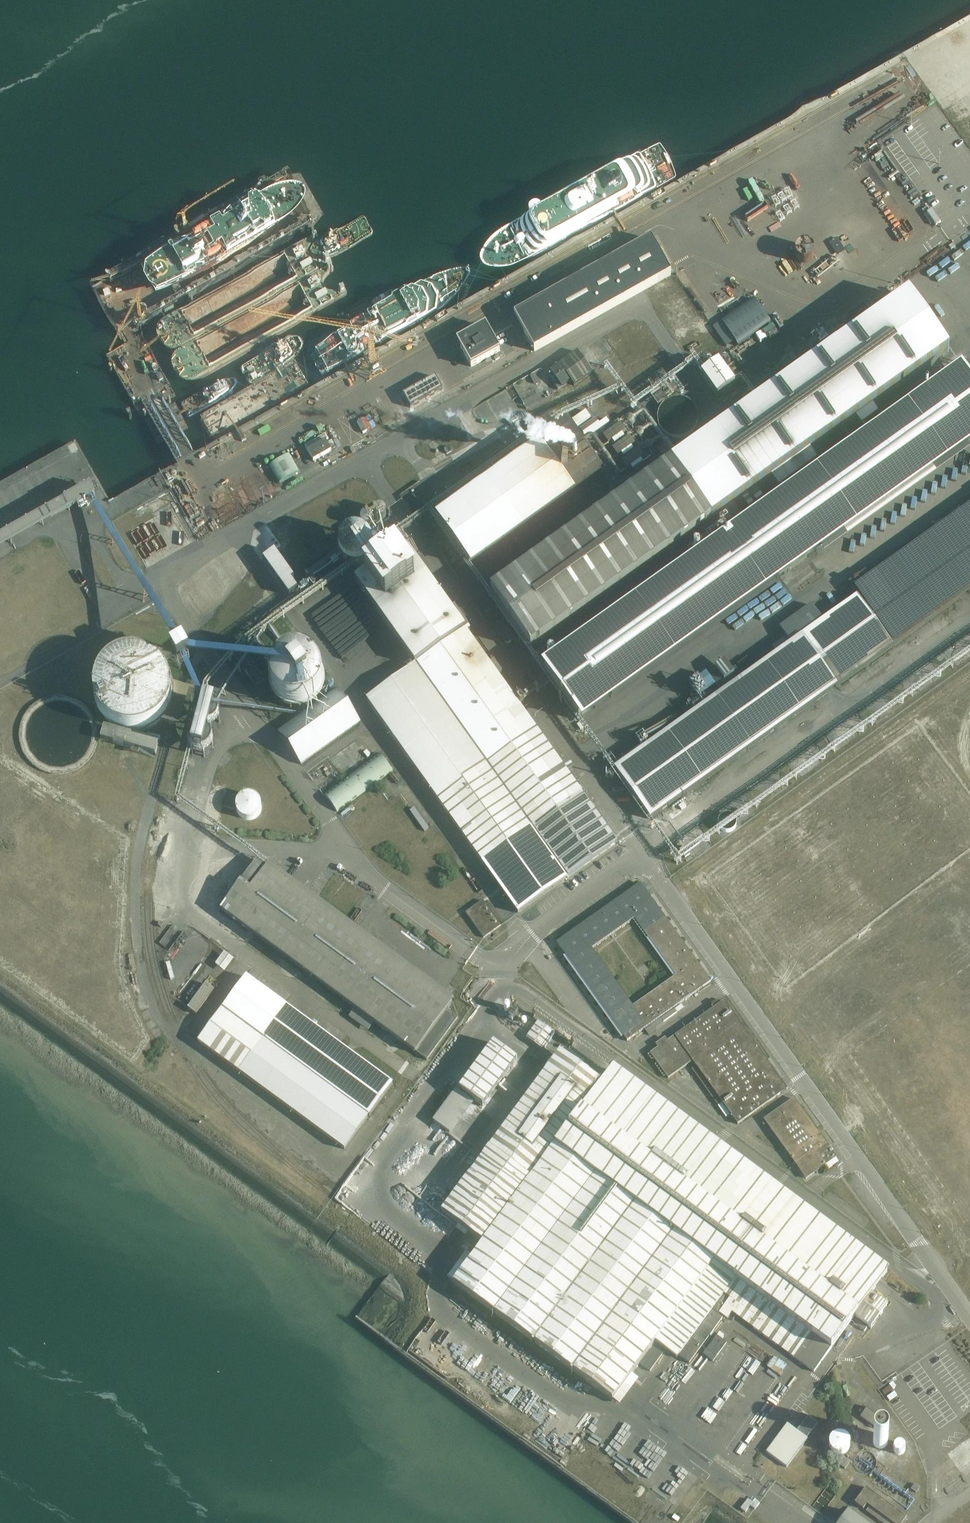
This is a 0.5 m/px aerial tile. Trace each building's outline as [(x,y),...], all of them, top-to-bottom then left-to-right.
[(132,327),(324,216),(292,162),(172,231),(87,280),(119,335),(124,332),(132,327)] [(926,213),(936,226),(941,223),(931,209),(926,213)] [(651,239),(514,316),(534,351),(670,275),(651,239)] [(530,650),(710,523),(948,353),(908,297),(490,594),(530,650)] [(753,299),(721,322),(738,347),(771,324),(753,299)] [(471,367),(499,351),(485,326),(457,342),(471,367)] [(638,340),(638,338),(637,335),(636,331),(633,330),(631,329),(629,329),(626,329),(623,331),(621,334),(620,336),(620,337),(620,341),(622,344),(624,346),(628,347),(632,347),(634,346),(635,345),(637,342),(638,340)] [(766,358),(767,355),(766,352),(765,350),(763,349),(761,348),(759,348),(757,349),(755,350),(753,352),(753,355),(753,358),(755,360),(757,362),(759,362),(762,362),(765,360),(766,358)] [(578,354),(553,372),(562,384),(570,378),(573,382),(589,371),(578,354)] [(618,363),(619,361),(618,359),(617,357),(616,356),(614,356),(612,356),(610,358),(609,359),(608,361),(609,363),(610,364),(612,366),(613,366),(616,366),(617,365),(618,363)] [(950,360),(929,376),(935,387),(664,581),(543,667),(583,724),(784,581),(969,448),(969,384),(960,370),(958,371),(950,360)] [(750,371),(750,361),(735,361),(735,371),(750,371)] [(715,399),(728,389),(731,387),(715,364),(699,376),(715,399)] [(696,390),(704,401),(712,395),(694,371),(687,376),(697,389),(696,390)] [(406,408),(433,393),(427,383),(401,398),(406,408)] [(697,417),(698,413),(697,409),(696,405),(694,402),(692,400),(689,397),(687,396),(684,395),(680,394),(676,394),(672,395),(669,396),(666,399),(663,402),(661,405),(660,409),(660,413),(660,416),(661,420),(663,423),(665,426),(667,428),(670,430),(675,431),(678,432),(681,432),(685,431),(688,429),(692,426),(694,423),(696,420),(697,417)] [(626,423),(608,435),(632,468),(649,455),(626,423)] [(470,566),(601,473),(566,424),(435,517),(470,566)] [(313,461),(331,451),(325,441),(308,451),(313,461)] [(279,483),(299,473),(289,455),(270,466),(279,483)] [(60,510),(99,489),(94,480),(55,501),(60,510)] [(405,485),(411,496),(421,490),(416,480),(405,485)] [(969,598),(969,494),(846,582),(856,596),(771,656),(767,651),(759,657),(763,662),(613,769),(649,820),(738,757),(744,765),(794,729),(788,720),(892,646),(896,651),(969,598)] [(916,512),(917,509),(916,506),(914,503),(913,502),(911,501),(908,501),(905,501),(902,503),(901,506),(900,509),(901,512),(902,515),(904,516),(906,517),(909,518),(912,517),(914,515),(916,512)] [(147,567),(192,542),(171,505),(126,530),(147,567)] [(377,557),(377,552),(377,549),(376,546),(374,542),(372,539),(370,537),(366,535),(362,533),(359,533),(355,533),(351,534),(347,535),(344,538),(341,541),(339,544),(338,548),(337,552),(338,556),(339,560),(340,563),(343,566),(345,568),(349,571),(353,572),(356,572),(360,572),(364,571),(368,570),(371,567),(374,564),(376,560),(377,557)] [(517,913),(617,842),(405,544),(352,581),(415,665),(366,700),(517,913)] [(289,578),(284,582),(288,589),(293,585),(289,578)] [(506,643),(516,636),(504,620),(494,627),(506,643)] [(231,653),(252,683),(261,677),(239,647),(231,653)] [(169,697),(170,690),(169,682),(167,676),(164,669),(159,663),(154,659),(152,657),(148,655),(140,653),(133,652),(126,652),(119,654),(112,658),(106,662),(102,667),(100,671),(98,674),(96,680),(95,684),(95,688),(95,692),(95,696),(97,703),(100,709),(105,715),(110,720),(116,724),(121,726),(125,726),(131,727),(136,727),(139,727),(145,725),(148,724),(153,721),(156,719),(159,716),(163,711),(166,707),(167,704),(169,697)] [(321,684),(322,679),(321,674),(320,670),(318,665),(315,662),(311,658),(306,656),(303,655),(297,654),(292,654),(287,656),(283,658),(279,661),(276,665),(274,668),(272,673),(271,678),(271,682),(272,687),(274,691),(277,696),(281,699),(285,702),(290,704),(295,704),(300,704),(305,703),(309,701),(313,698),(317,693),(320,689),(321,684)] [(702,680),(697,684),(701,689),(715,678),(707,669),(699,676),(702,680)] [(278,730),(301,762),(357,721),(334,689),(278,730)] [(156,756),(160,743),(103,727),(99,742),(112,745),(110,754),(120,757),(123,747),(156,756)] [(343,777),(367,760),(354,742),(330,759),(343,777)] [(337,810),(393,770),(379,752),(323,792),(337,810)] [(202,791),(206,778),(191,774),(188,787),(202,791)] [(224,790),(220,800),(231,803),(234,793),(224,790)] [(259,808),(260,804),(259,800),(257,797),(255,795),(253,794),(250,793),(249,792),(245,793),(243,794),(240,795),(239,797),(237,799),(237,801),(236,804),(236,806),(237,808),(238,810),(239,812),(241,814),(243,815),(245,816),(247,816),(250,816),(252,815),(255,814),(256,812),(257,811),(259,808)] [(454,1000),(268,863),(250,888),(240,881),(220,909),(415,1053),(454,1000)] [(710,981),(640,883),(556,942),(626,1041),(710,981)] [(483,938),(500,926),(482,901),(466,913),(483,938)] [(215,959),(225,966),(234,953),(223,947),(215,959)] [(344,1149),(393,1083),(246,976),(198,1042),(344,1149)] [(196,1014),(214,990),(205,983),(187,1008),(196,1014)] [(787,1088),(724,1000),(667,1041),(665,1037),(655,1044),(658,1047),(650,1053),(668,1078),(692,1060),(737,1124),(787,1088)] [(538,1023),(526,1039),(542,1051),(554,1035),(538,1023)] [(517,1061),(493,1043),(459,1089),(483,1107),(517,1061)] [(613,1065),(601,1082),(561,1052),(442,1213),(483,1243),(453,1283),(612,1400),(655,1342),(665,1350),(676,1358),(678,1355),(712,1309),(723,1294),(732,1300),(728,1305),(738,1312),(742,1307),(753,1315),(750,1319),(755,1323),(758,1319),(800,1350),(813,1333),(830,1346),(854,1314),(872,1327),(888,1304),(853,1279),(870,1255),(613,1065)] [(686,1067),(683,1069),(692,1082),(696,1079),(686,1067)] [(828,1168),(838,1160),(793,1097),(763,1119),(805,1179),(825,1165),(828,1168)] [(445,1125),(433,1138),(440,1144),(436,1148),(444,1155),(453,1146),(458,1151),(465,1144),(445,1125)] [(712,1309),(678,1355),(688,1362),(722,1316),(712,1309)] [(655,1342),(632,1375),(642,1383),(665,1350),(655,1342)] [(771,1351),(765,1361),(771,1365),(777,1354),(771,1351)] [(863,1411),(859,1416),(881,1433),(885,1427),(882,1425),(884,1422),(868,1410),(866,1413),(863,1411)] [(807,1440),(787,1425),(766,1454),(786,1468),(807,1440)] [(848,1446),(848,1442),(848,1438),(847,1436),(846,1435),(844,1434),(842,1433),(839,1432),(835,1432),(833,1433),(832,1434),(830,1436),(829,1438),(828,1439),(828,1442),(829,1445),(831,1449),(832,1450),(834,1451),(836,1452),(838,1452),(841,1452),(842,1451),(845,1449),(847,1447),(848,1446)] [(887,1444),(887,1441),(887,1439),(885,1436),(883,1435),(880,1434),(877,1434),(875,1436),(873,1438),(873,1441),(873,1444),(875,1446),(877,1448),(879,1448),(883,1448),(885,1446),(887,1444)] [(969,1461),(969,1437),(949,1451),(961,1467),(969,1461)] [(844,1469),(849,1462),(843,1457),(837,1464),(844,1469)] [(847,1510),(838,1522),(865,1522),(847,1510)]
